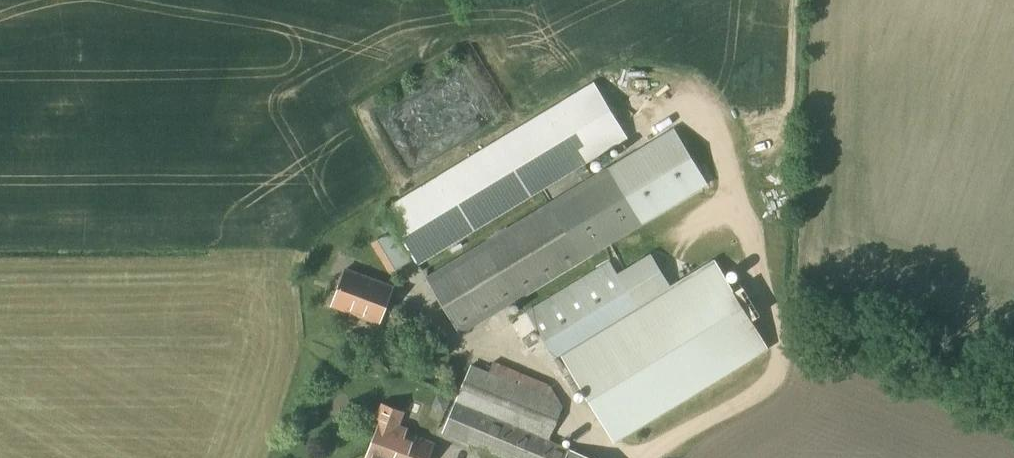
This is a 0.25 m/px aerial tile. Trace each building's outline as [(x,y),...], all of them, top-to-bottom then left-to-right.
[(418,266),(628,139),(593,82),(383,209),(418,266)] [(459,335),(582,260),(644,222),(707,186),(673,129),(611,167),(425,279),(459,335)] [(575,173),(580,181),(590,176),(584,167),(575,173)] [(671,286),(650,253),(616,274),(609,262),(525,313),(553,358),(560,354),(671,286)] [(614,443),(768,349),(714,260),(671,286),(560,354),(614,443)] [(345,268),(330,307),(344,312),(366,321),(380,326),(395,286),(345,268)] [(492,363),(488,374),(470,367),(444,427),(480,442),(478,447),(503,457),(589,457),(548,440),(562,407),(550,387),(492,363)] [(310,411),(317,413),(320,402),(312,400),(310,411)] [(434,444),(405,433),(406,429),(398,426),(403,412),(382,403),(376,419),(380,420),(365,457),(428,457),(434,444)]
